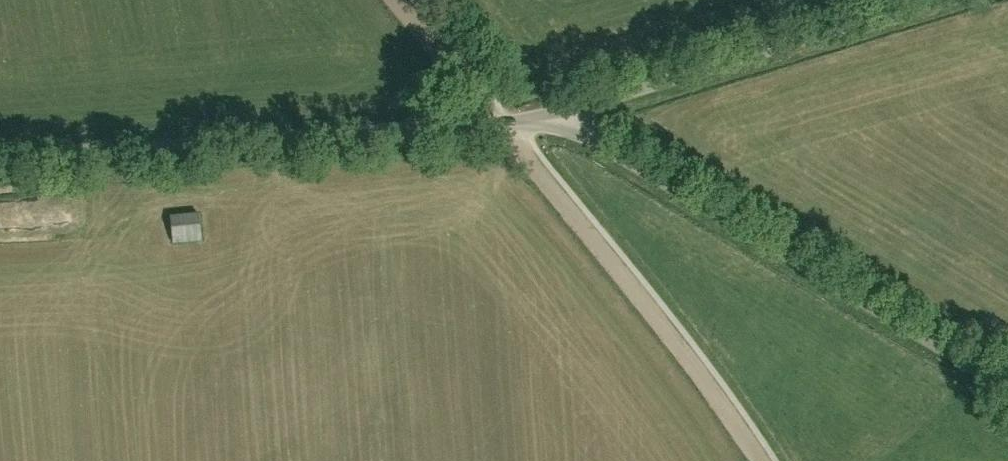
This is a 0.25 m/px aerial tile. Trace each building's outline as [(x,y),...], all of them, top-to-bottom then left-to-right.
[(173,243),(201,241),(199,215),(170,217),(173,243)]
